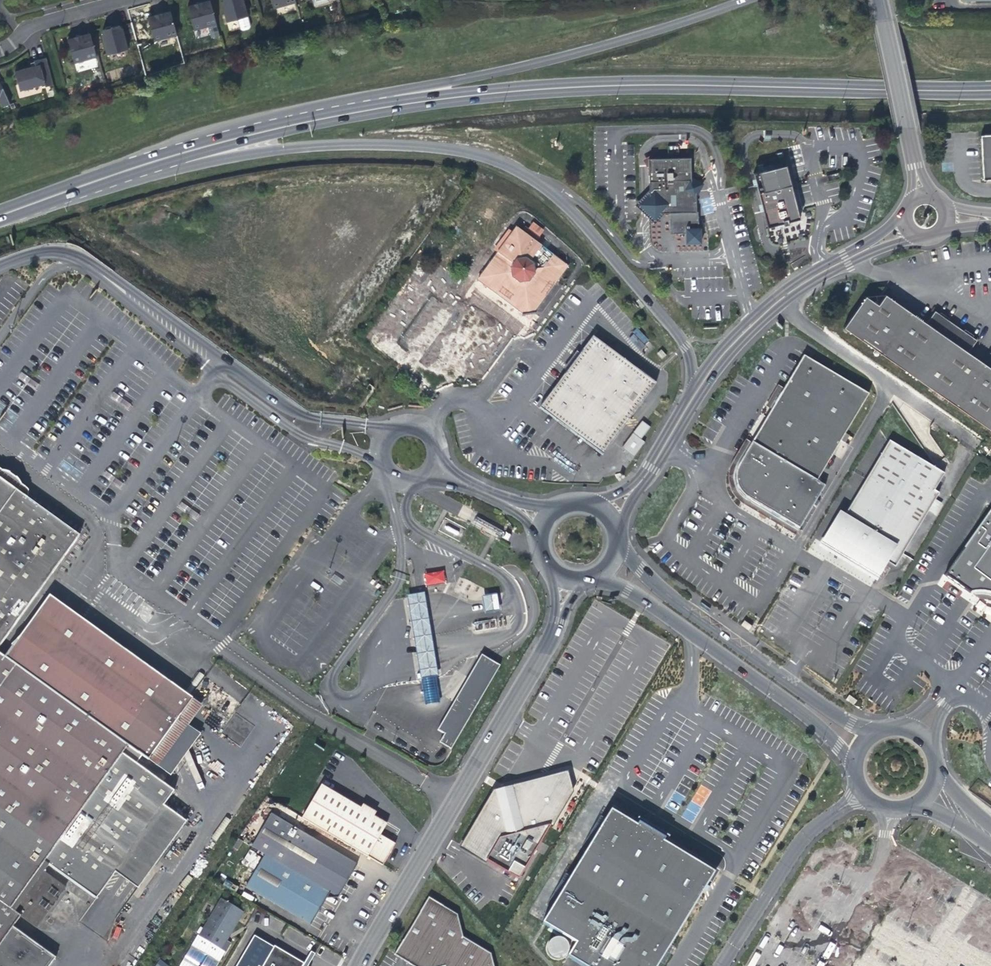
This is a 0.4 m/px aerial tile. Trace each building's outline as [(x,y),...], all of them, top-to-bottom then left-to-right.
[(226,23),(247,17),(242,0),(222,0),(223,2),(221,3),(226,23)] [(272,9),(295,3),(294,0),(270,0),(272,9)] [(198,4),(186,7),(193,31),(215,24),(209,1),(198,4)] [(160,14),(147,18),(153,41),(176,35),(169,12),(160,14)] [(101,36),(106,55),(127,50),(121,29),(119,30),(118,26),(110,28),(102,30),(103,35),(101,36)] [(195,30),(196,38),(209,35),(208,28),(195,30)] [(79,37),(67,40),(73,63),(96,57),(89,34),(79,37)] [(14,72),(19,91),(44,84),(45,87),(52,85),(45,58),(33,61),(34,62),(35,66),(31,67),(24,69),(14,72)] [(2,108),(9,105),(0,86),(0,105),(2,108)] [(990,179),(990,134),(979,134),(981,180),(990,179)] [(649,203),(650,213),(669,213),(670,235),(686,235),(686,243),(701,242),(700,227),(698,228),(697,212),(696,212),(695,180),(691,180),(690,157),(647,159),(647,167),(648,167),(649,195),(648,195),(648,203),(649,203)] [(785,166),(752,175),(766,229),(783,224),(784,227),(789,225),(788,223),(800,220),(785,166)] [(516,229),(477,282),(529,320),(568,267),(536,243),(539,238),(525,227),(521,232),(516,229)] [(969,352),(977,340),(935,311),(927,322),(887,294),(879,305),(866,296),(844,327),(990,430),(990,368),(969,352)] [(638,329),(629,338),(639,349),(649,340),(638,329)] [(539,409),(602,456),(607,450),(655,384),(592,337),(539,409)] [(657,354),(662,360),(666,356),(661,350),(657,354)] [(804,356),(752,443),(817,481),(868,395),(812,361),(804,356)] [(633,434),(641,440),(650,427),(642,421),(633,434)] [(944,474),(889,441),(843,518),(840,517),(830,534),(826,533),(823,541),(825,542),(823,544),(877,576),(885,562),(895,568),(919,526),(928,531),(947,499),(934,491),(944,474)] [(824,489),(749,447),(735,468),(732,477),(734,486),(739,497),(746,503),(763,513),(798,532),(824,489)] [(21,485),(19,482),(17,479),(12,475),(9,473),(5,472),(2,471),(0,470),(0,497),(7,502),(23,495),(28,490),(21,485)] [(79,536),(23,495),(7,502),(0,497),(0,646),(79,536)] [(983,511),(937,576),(961,591),(972,591),(983,594),(990,598),(990,517),(983,511)] [(833,563),(872,588),(878,579),(838,554),(833,563)] [(426,586),(446,582),(443,570),(423,574),(426,586)] [(426,714),(443,711),(431,637),(424,593),(407,596),(426,714)] [(482,596),(484,614),(499,612),(496,594),(482,596)] [(55,958),(13,927),(20,917),(36,928),(65,888),(43,872),(49,865),(96,899),(118,869),(164,805),(174,791),(136,764),(125,755),(130,748),(142,756),(148,760),(192,699),(49,596),(20,636),(11,645),(12,646),(4,657),(0,654),(0,965),(50,965),(55,958)] [(702,605),(692,597),(690,600),(699,607),(702,605)] [(481,655),(437,730),(444,734),(439,742),(447,746),(451,749),(495,673),(500,666),(491,661),(481,655)] [(192,699),(148,760),(171,776),(200,735),(188,726),(202,706),(192,699)] [(130,748),(125,755),(136,764),(142,756),(130,748)] [(569,792),(557,768),(524,785),(496,798),(493,804),(476,832),(469,848),(496,863),(523,877),(569,792)] [(302,818),(383,866),(390,853),(395,844),(380,835),(387,824),(321,785),(302,818)] [(689,809),(698,813),(710,789),(700,785),(689,809)] [(164,805),(118,869),(140,885),(186,822),(164,805)] [(610,810),(542,924),(575,944),(567,957),(581,965),(657,965),(714,873),(662,842),(664,839),(638,823),(636,826),(610,810)] [(264,854),(329,893),(338,898),(357,865),(270,814),(251,846),(264,854)] [(329,893),(264,854),(254,872),(319,910),(329,893)] [(319,910),(254,872),(244,889),(309,927),(319,910)] [(428,897),(394,955),(412,965),(494,965),(491,954),(463,937),(457,915),(428,897)] [(226,940),(238,920),(235,918),(240,910),(221,899),(216,908),(219,910),(207,930),(204,928),(199,936),(197,935),(179,965),(216,965),(230,943),(226,940)] [(240,910),(235,918),(238,920),(243,912),(240,910)] [(274,947),(253,936),(241,957),(258,965),(302,965),(304,963),(274,946),(274,947)] [(553,959),(555,960),(558,960),(560,959),(563,958),(565,957),(567,955),(568,952),(568,950),(568,947),(567,945),(566,942),(564,940),(562,939),(559,938),(557,938),(554,939),(552,940),(550,941),(548,943),(547,946),(546,948),(546,951),(547,953),(549,956),(550,958),(553,959)] [(315,954),(311,952),(304,963),(302,965),(308,965),(315,954)] [(241,957),(236,965),(258,965),(241,957)]
